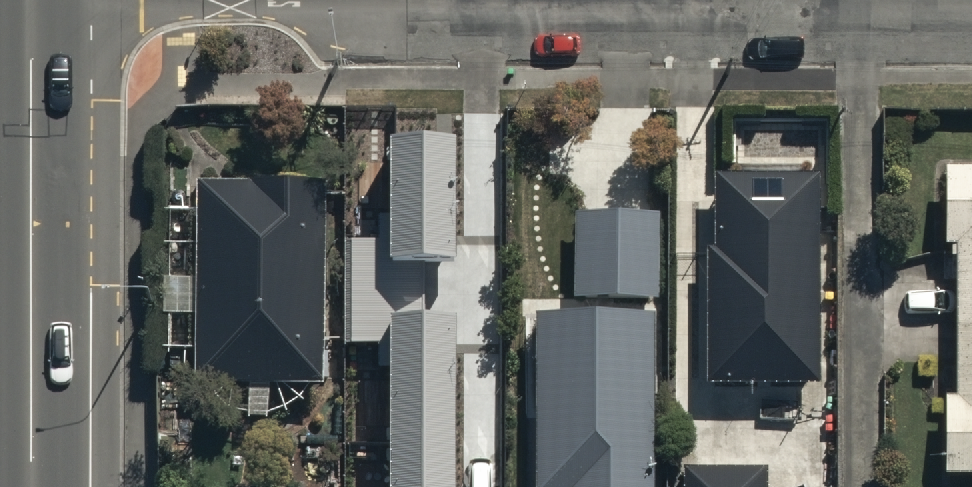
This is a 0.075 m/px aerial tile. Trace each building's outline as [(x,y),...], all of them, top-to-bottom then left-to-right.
[(393,136),(393,239),(353,239),(353,341),(390,341),(390,486),(456,486),(456,136),(393,136)] [(950,173),(953,479),(971,479),(971,173),(950,173)] [(821,184),(712,186),(715,389),(824,387),(821,184)] [(325,192),(200,191),(199,383),(324,384),(325,192)] [(663,218),(580,217),(580,298),(663,299),(663,218)] [(537,320),(538,486),(659,486),(659,320),(537,320)] [(682,475),(683,486),(768,486),(768,474),(682,475)]
